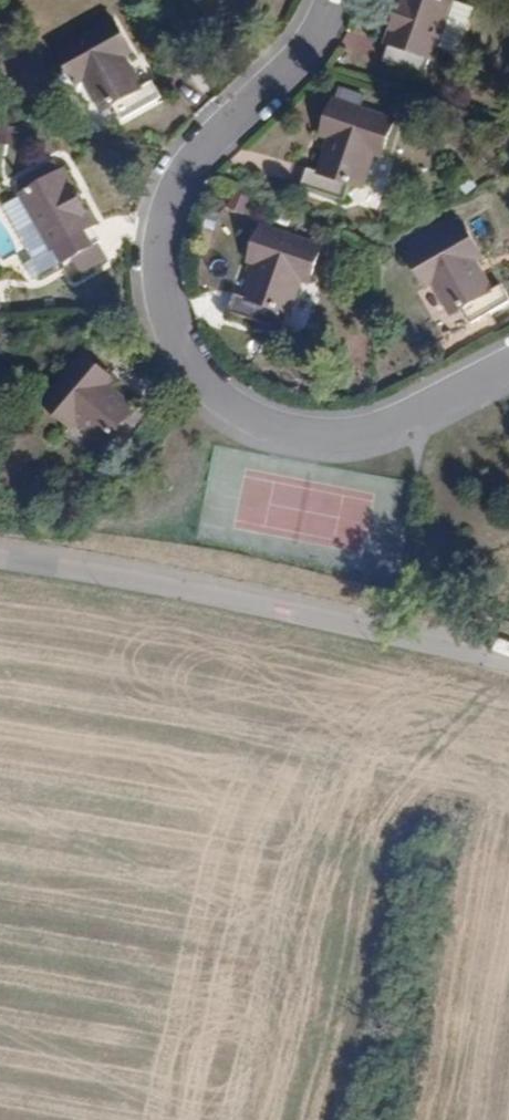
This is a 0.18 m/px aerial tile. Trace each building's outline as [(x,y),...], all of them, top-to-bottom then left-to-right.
[(375,53),(365,80),(402,93),(412,65),(440,74),(455,25),(388,4),(373,53),(375,53)] [(113,101),(95,72),(101,69),(82,40),(35,70),(54,99),(58,96),(75,124),(83,119),(93,135),(133,112),(123,95),(113,101)] [(303,147),(309,149),(297,183),(286,179),(279,199),(324,214),(329,196),(341,200),(353,165),(363,169),(374,139),(314,117),(303,147)] [(38,272),(47,288),(78,270),(69,256),(75,253),(46,199),(5,221),(33,275),(38,272)] [(406,250),(438,320),(496,294),(464,224),(406,250)] [(226,288),(233,291),(220,322),(208,317),(201,336),(242,352),(248,336),(259,341),(273,307),(281,310),(295,275),(240,253),(226,288)] [(103,482),(134,451),(121,438),(111,447),(86,423),(91,418),(68,395),(27,436),(51,459),(57,453),(82,478),(90,470),(103,482)]
